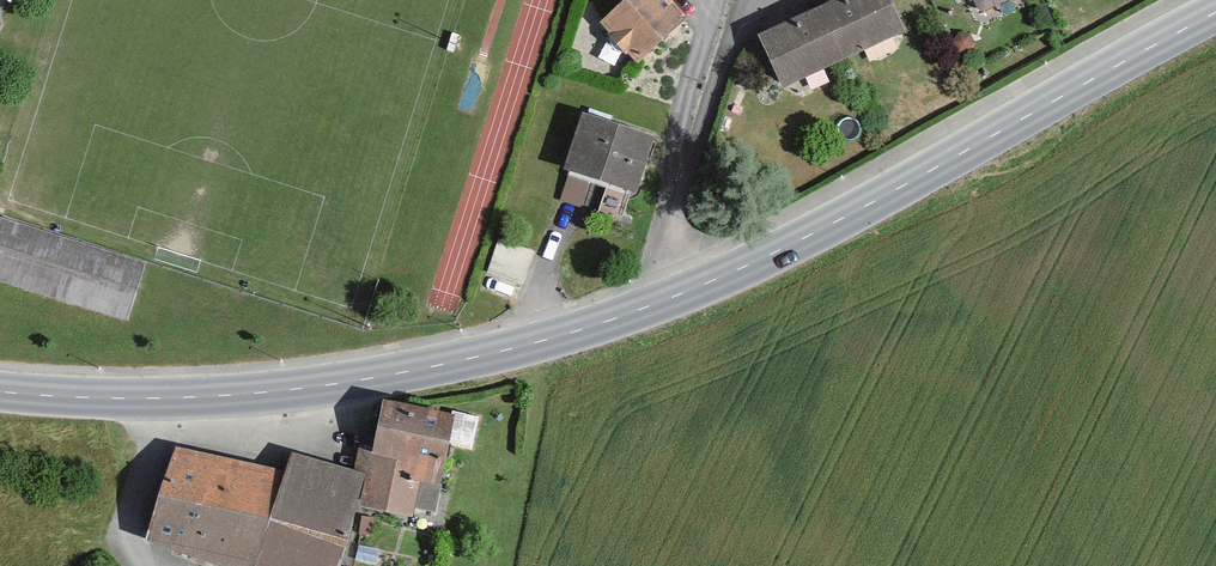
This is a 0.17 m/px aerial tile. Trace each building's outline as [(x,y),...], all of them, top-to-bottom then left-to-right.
[(688,17),(672,0),(624,0),(600,22),(638,64),(688,17)] [(890,0),(834,0),(759,36),(786,90),(906,33),(890,0)] [(656,135),(583,111),(563,169),(569,171),(559,200),(581,207),(590,182),(607,188),(599,212),(620,219),(630,191),(636,193),(656,135)] [(170,264),(24,217),(1,288),(147,334),(170,264)] [(148,564),(156,565),(340,565),(354,518),(428,540),(461,427),(380,404),(359,475),(290,455),(281,488),(179,458),(148,564)]
